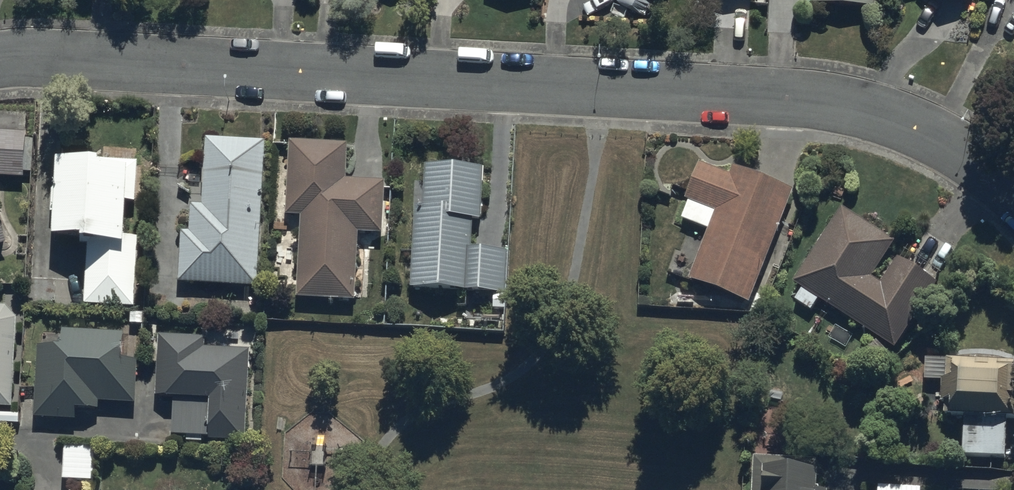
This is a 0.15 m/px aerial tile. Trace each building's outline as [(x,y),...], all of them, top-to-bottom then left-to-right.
[(0,132),(0,176),(23,177),(24,133),(0,132)] [(258,287),(265,143),(206,140),(202,208),(190,208),(189,235),(182,234),(180,283),(258,287)] [(346,140),(294,142),(287,296),(354,300),(357,234),(384,235),(386,182),(344,180),(346,140)] [(686,279),(747,304),(794,189),(704,152),(681,207),(711,219),(686,279)] [(84,304),(123,307),(131,160),(54,155),(49,237),(87,239),(84,304)] [(482,167),(416,164),(410,287),(477,290),(482,167)] [(895,243),(842,209),(794,283),(803,288),(796,300),(812,310),(819,298),(896,348),(937,284),(899,260),(882,286),(872,279),(895,243)] [(12,408),(15,323),(6,306),(0,306),(0,408),(12,408)] [(62,349),(38,348),(34,418),(77,420),(77,409),(98,410),(98,401),(135,403),(137,361),(122,361),(123,336),(63,333),(62,349)] [(244,443),(250,353),(250,351),(203,348),(204,339),(160,336),(157,397),(175,398),(173,436),(187,437),(186,442),(202,443),(202,438),(209,439),(209,441),(244,443)] [(1011,420),(1013,364),(927,361),(926,382),(941,382),(940,402),(945,402),(945,416),(964,416),(962,457),(1005,459),(1006,420),(1011,420)] [(95,447),(64,446),(62,483),(93,484),(95,447)] [(830,463),(757,455),(753,489),(827,489),(830,463)]
